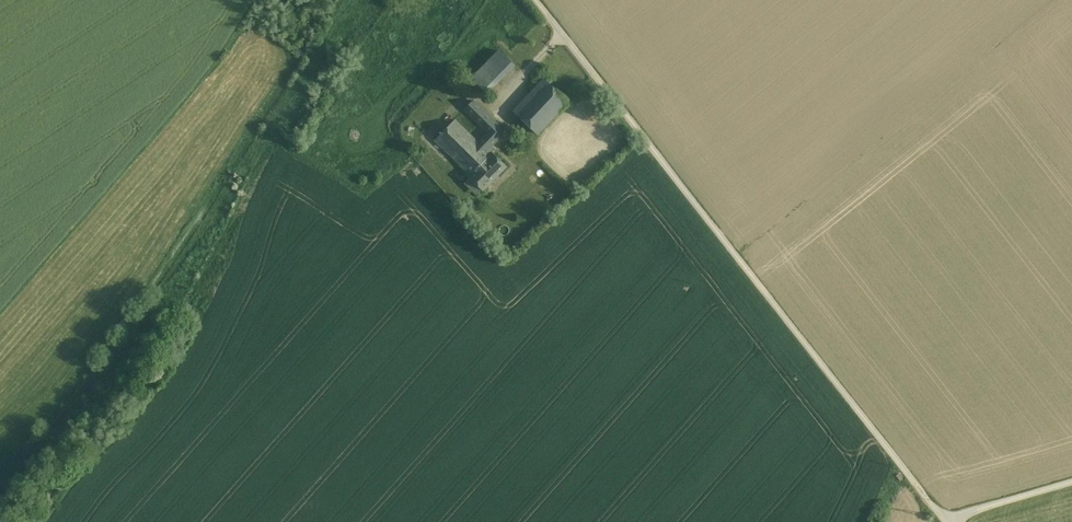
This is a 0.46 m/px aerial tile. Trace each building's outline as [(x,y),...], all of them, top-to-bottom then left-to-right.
[(514,66),(500,51),(494,57),(508,72),(514,66)] [(508,72),(494,57),(472,78),(487,93),(508,72)] [(549,84),(519,116),(538,134),(568,102),(549,84)] [(504,131),(474,101),(466,109),(489,132),(479,142),(491,154),(492,152),(493,153),(496,150),(491,145),(503,133),(504,131)] [(479,142),(456,120),(436,140),(470,174),(491,154),(479,142)] [(503,133),(491,145),(496,150),(507,138),(503,133)] [(470,174),(468,176),(483,191),(507,167),(493,153),(492,152),(491,154),(470,174)]
